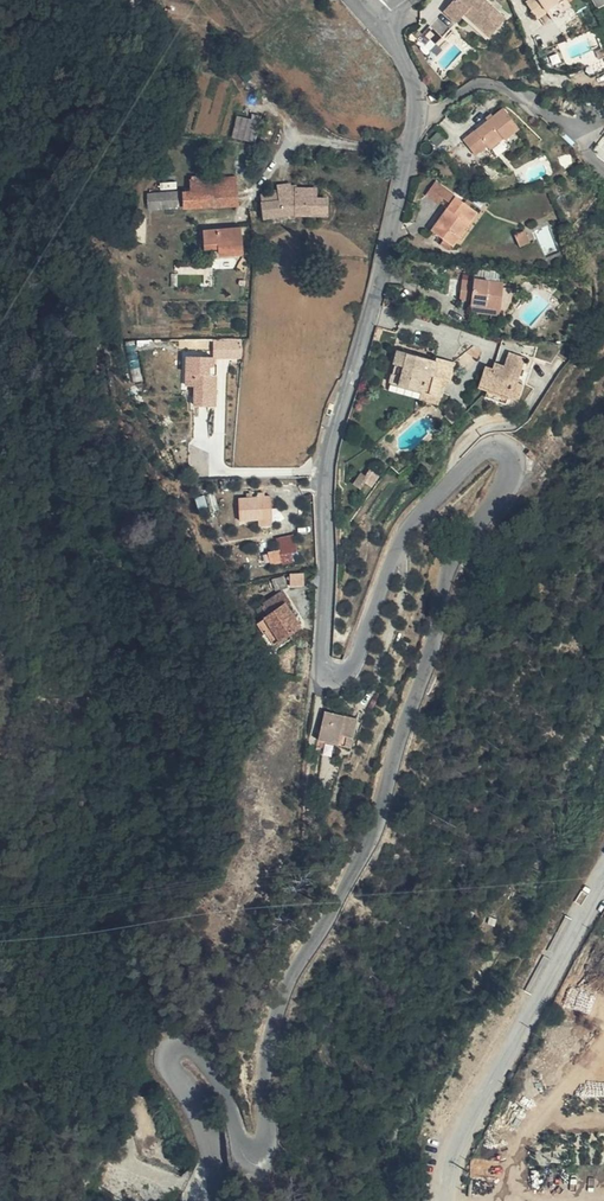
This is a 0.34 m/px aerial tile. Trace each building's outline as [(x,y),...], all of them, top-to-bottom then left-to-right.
[(447,6),(458,20),(462,15),(485,40),(502,23),(481,0),(454,0),(447,6)] [(531,0),(537,9),(546,3),(551,0),(531,0)] [(552,16),(576,5),(573,0),(565,0),(548,8),(552,16)] [(458,20),(447,6),(441,12),(453,24),(458,20)] [(436,17),(427,25),(438,38),(448,31),(436,17)] [(438,38),(427,25),(418,32),(413,36),(420,44),(426,39),(431,45),(438,38)] [(477,152),(487,145),(502,132),(506,137),(507,139),(522,126),(505,106),(465,138),(477,152)] [(237,115),(234,137),(258,140),(261,118),(237,115)] [(502,132),(487,145),(492,149),(506,137),(502,132)] [(447,193),(450,188),(439,179),(430,191),(441,200),(447,193)] [(175,193),(170,193),(157,194),(141,195),(142,213),(231,207),(229,180),(184,182),(185,194),(176,195),(175,193)] [(157,194),(170,193),(169,185),(157,186),(157,194)] [(263,217),(296,215),(295,191),(295,187),(265,189),(265,203),(262,204),(263,217)] [(456,193),(450,188),(447,193),(452,196),(456,193)] [(295,191),(296,215),(328,218),(330,201),(318,201),(319,192),(295,191)] [(434,228),(456,245),(481,212),(458,195),(434,228)] [(522,247),(531,243),(524,230),(515,235),(522,247)] [(213,243),(214,251),(215,261),(240,258),(234,231),(212,233),(213,243)] [(200,252),(214,251),(213,243),(199,245),(200,252)] [(466,298),(466,300),(478,301),(477,305),(498,307),(502,308),(509,299),(509,287),(500,286),(500,280),(470,276),(469,280),(456,279),(454,297),(466,298)] [(478,301),(466,300),(465,311),(497,314),(498,307),(477,305),(478,301)] [(216,358),(244,356),(242,336),(214,339),(216,358)] [(500,364),(495,363),(493,369),(487,368),(479,366),(473,387),(482,388),(480,395),(504,400),(505,396),(515,398),(519,380),(515,380),(521,354),(502,350),(500,364)] [(440,382),(443,383),(449,363),(432,358),(431,362),(392,351),(389,362),(392,363),(386,383),(417,392),(413,404),(432,409),(440,382)] [(185,355),(186,384),(194,383),(195,405),(218,405),(217,354),(185,355)] [(528,462),(524,465),(530,472),(533,469),(528,462)] [(270,500),(262,500),(243,502),(245,524),(263,523),(278,521),(276,499),(270,500)] [(299,539),(282,541),(284,552),(285,556),(295,555),(301,554),(299,539)] [(284,552),(272,554),(274,566),(285,564),(286,566),(296,564),(295,555),(285,556),(284,552)] [(304,587),(303,576),(290,577),(291,588),(304,587)] [(270,633),(277,644),(300,626),(285,607),(291,603),(283,593),(262,609),(268,617),(258,625),(266,635),(270,633)] [(352,747),(358,718),(326,711),(320,740),(352,747)]
